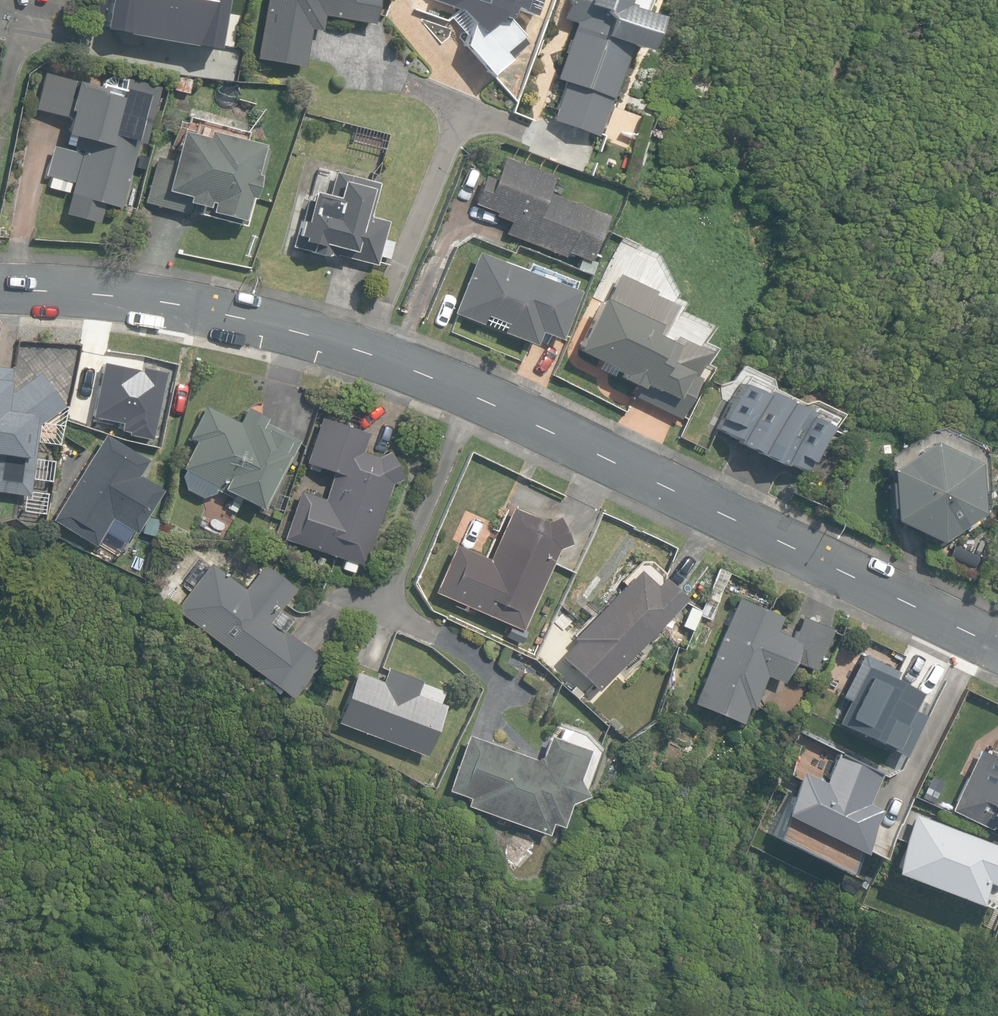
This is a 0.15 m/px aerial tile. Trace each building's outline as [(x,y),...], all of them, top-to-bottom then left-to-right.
[(110,11),(123,6),(129,7),(128,15),(193,24),(195,18),(203,19),(213,25),(216,0),(111,0),(110,11)] [(304,68),(310,30),(321,32),(323,16),(370,24),(374,0),(266,0),(256,60),(304,68)] [(487,76),(507,59),(501,52),(520,36),(507,22),(511,8),(533,16),(539,0),(433,0),(457,8),(470,21),(465,24),(463,44),(487,76)] [(595,137),(609,98),(611,98),(630,45),(645,50),(657,16),(640,10),(643,0),(568,0),(561,19),(574,23),(555,79),(561,81),(548,120),(595,137)] [(100,88),(44,74),(35,110),(67,119),(63,135),(83,140),(64,214),(98,223),(103,205),(118,208),(135,142),(143,144),(158,88),(125,80),(122,90),(101,84),(100,88)] [(172,90),(188,94),(192,79),(176,75),(172,90)] [(197,214),(240,225),(241,222),(247,197),(251,198),(257,174),(252,173),(260,145),(206,131),(205,137),(180,130),(171,163),(156,159),(144,203),(186,214),(188,205),(199,208),(197,214)] [(143,170),(146,158),(138,156),(135,168),(143,170)] [(566,252),(589,261),(607,215),(548,193),(554,178),(501,158),(493,180),(482,176),(472,204),(495,212),(493,217),(508,222),(504,233),(565,256),(566,252)] [(336,255),(375,265),(386,222),(369,217),(378,182),(335,171),(329,193),(317,189),(314,201),(305,199),(297,232),(296,234),(293,247),(336,258),(336,255)] [(393,241),(385,239),(381,257),(388,259),(393,241)] [(501,332),(533,344),(539,331),(558,339),(576,293),(475,252),(451,313),(481,324),(485,314),(505,322),(501,332)] [(633,397),(679,420),(699,375),(664,360),(672,344),(656,335),(666,316),(642,304),(636,314),(600,296),(573,349),(620,373),(617,378),(637,389),(633,397)] [(26,494),(36,423),(62,402),(37,371),(15,388),(8,390),(12,367),(0,365),(0,491),(26,494)] [(733,441),(804,475),(829,422),(739,379),(715,429),(735,438),(733,441)] [(234,495),(259,508),(284,458),(290,457),(299,440),(264,423),(266,417),(246,407),(238,422),(205,405),(189,437),(196,441),(182,469),(184,470),(181,475),(185,489),(201,498),(213,493),(215,490),(232,499),(234,495)] [(341,568),(352,572),(356,563),(364,566),(392,483),(402,478),(388,450),(376,456),(362,452),(368,435),(319,417),(305,462),(333,472),(324,499),(299,490),(284,538),(344,559),(341,568)] [(891,519),(935,541),(976,514),(975,492),(985,490),(981,443),(939,425),(927,430),(888,458),(887,509),(890,508),(891,519)] [(52,518),(95,545),(112,518),(136,533),(162,490),(138,475),(147,461),(104,435),(52,518)] [(434,592),(521,630),(556,549),(557,550),(568,544),(556,515),(544,523),(510,508),(488,560),(454,545),(434,592)] [(160,521),(148,518),(144,533),(157,536),(160,521)] [(175,607),(293,698),(322,660),(282,630),(281,631),(269,622),(295,589),(263,564),(244,589),(209,562),(175,607)] [(558,656),(595,690),(682,597),(659,576),(651,584),(634,568),(569,638),(572,641),(558,656)] [(709,619),(718,596),(708,591),(698,615),(709,619)] [(690,703),(737,723),(745,705),(751,708),(765,675),(782,682),(791,662),(814,672),(832,629),(799,616),(790,638),(774,632),(781,615),(735,596),(690,703)] [(834,722),(899,756),(922,713),(912,708),(920,693),(892,677),(896,670),(861,652),(838,694),(847,699),(834,722)] [(335,722),(424,755),(443,703),(415,693),(420,679),(386,667),(381,680),(354,670),(335,722)] [(464,804),(545,835),(550,821),(559,826),(566,802),(585,794),(576,779),(587,750),(548,734),(541,756),(532,759),(465,734),(446,788),(468,797),(464,804)] [(997,832),(997,756),(986,750),(984,752),(978,749),(949,810),(988,829),(989,827),(997,832)] [(912,816),(890,871),(970,902),(978,880),(990,885),(997,881),(997,850),(912,816)]
